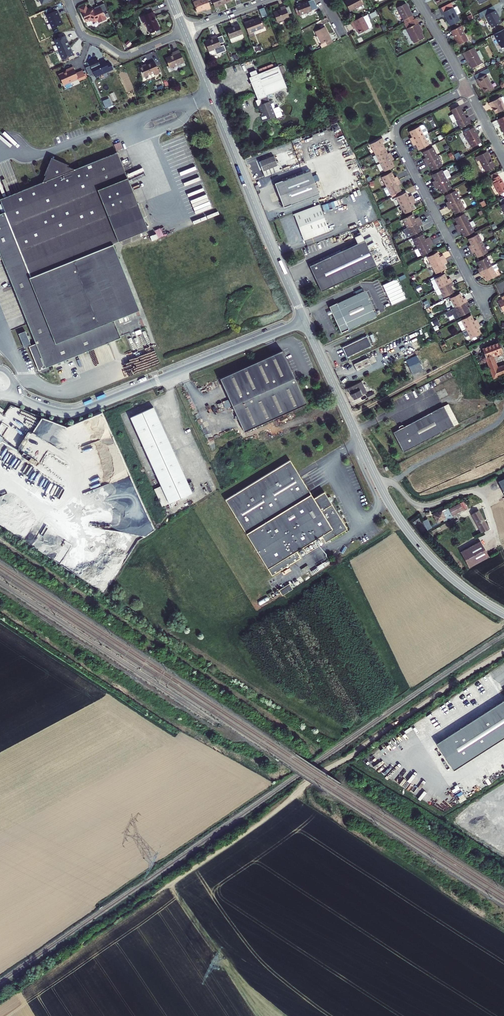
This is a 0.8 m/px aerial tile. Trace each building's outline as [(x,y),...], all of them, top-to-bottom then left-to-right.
[(211,8),(208,0),(198,0),(193,2),(197,12),(206,8),(206,9),(211,8)] [(311,10),(317,8),(313,0),(311,0),(308,1),(311,10)] [(349,11),(364,4),(362,0),(347,0),(344,2),(349,11)] [(300,15),(311,10),(308,1),(300,4),(300,3),(296,5),(297,8),(300,15)] [(405,23),(414,19),(406,3),(397,7),(405,23)] [(442,13),(453,8),(451,3),(440,8),(442,13)] [(85,5),(79,8),(85,21),(90,19),(94,21),(98,19),(99,22),(105,19),(102,12),(99,5),(94,7),(94,9),(93,10),(89,8),(87,9),(85,5)] [(285,21),(290,19),(288,14),(286,8),(285,6),(280,8),(281,10),(273,12),(277,22),(285,19),(285,21)] [(486,15),(495,11),(493,6),(479,13),(481,18),(486,15)] [(453,8),(442,13),(444,16),(445,16),(450,26),(460,21),(457,15),(453,8)] [(57,10),(46,14),(52,28),(62,24),(59,15),(57,10)] [(495,11),(486,15),(492,28),(502,23),(495,11)] [(150,33),(160,29),(156,20),(155,21),(153,17),(154,17),(152,12),(140,17),(143,23),(146,22),(150,33)] [(368,28),(364,19),(363,17),(362,16),(351,22),(354,28),(355,28),(359,34),(369,28),(368,28)] [(253,31),(263,28),(259,18),(251,21),(251,20),(244,23),(249,37),(254,35),(253,31)] [(404,24),(406,28),(417,23),(415,18),(414,19),(405,23),(404,24)] [(229,39),(242,34),(238,23),(234,25),(234,26),(226,29),(229,39)] [(422,31),(417,23),(406,28),(414,43),(424,38),(421,33),(420,31),(422,31)] [(459,45),(468,40),(462,30),(464,29),(462,25),(451,31),(453,34),(451,35),(453,39),(455,38),(459,45)] [(322,48),(333,42),(324,26),(315,32),(321,44),(320,44),(322,48)] [(494,34),(502,48),(503,47),(503,29),(494,34)] [(65,35),(54,40),(58,50),(69,45),(66,39),(67,38),(65,35)] [(204,41),(208,51),(217,48),(221,47),(216,35),(212,37),(212,38),(204,41)] [(69,45),(58,50),(63,59),(74,54),(72,51),(71,51),(69,45)] [(472,68),(482,63),(480,60),(476,52),(474,47),(463,53),(465,57),(466,56),(469,62),(472,68)] [(170,68),(184,62),(179,50),(172,53),(173,55),(165,58),(170,68)] [(90,65),(94,74),(95,77),(113,69),(110,62),(107,64),(105,60),(99,62),(97,58),(88,62),(90,65)] [(155,74),(159,72),(154,61),(144,66),(143,65),(138,67),(142,77),(154,72),(155,74)] [(258,70),(260,73),(274,68),(272,64),(258,70)] [(89,76),(94,74),(90,65),(85,68),(89,76)] [(266,96),(273,94),(287,88),(281,74),(278,67),(278,66),(274,68),(260,73),(257,74),(251,77),(249,78),(257,100),(260,99),(266,96)] [(63,85),(78,79),(76,73),(73,67),(66,70),(66,71),(58,74),(63,85)] [(76,73),(78,79),(79,80),(85,77),(82,71),(76,73)] [(485,93),(493,88),(486,74),(476,79),(478,83),(479,82),(485,93)] [(503,109),(503,105),(500,97),(489,103),(491,107),(492,106),(496,113),(503,109)] [(112,106),(109,99),(102,101),(105,108),(112,106)] [(272,100),(269,101),(262,104),(258,106),(262,115),(260,116),(262,121),(276,116),(273,109),(275,108),(272,100)] [(453,114),(457,121),(460,128),(472,122),(469,117),(466,118),(459,105),(451,110),(453,114)] [(279,106),(275,108),(273,109),(276,116),(277,118),(282,116),(279,106)] [(449,131),(455,128),(449,116),(443,119),(449,131)] [(419,127),(424,136),(428,134),(424,126),(422,125),(419,127)] [(411,142),(424,136),(419,127),(419,126),(409,131),(412,137),(410,138),(411,142)] [(471,147),(481,142),(475,131),(476,131),(474,127),(464,132),(465,136),(467,140),(468,140),(471,147)] [(307,140),(311,154),(326,150),(324,146),(331,144),(328,134),(307,140)] [(416,144),(419,150),(428,145),(426,140),(424,136),(411,142),(413,146),(416,144)] [(375,153),(384,148),(382,143),(385,142),(382,138),(370,144),(375,153)] [(117,150),(123,148),(120,142),(114,144),(117,150)] [(425,163),(437,156),(432,147),(423,152),(426,158),(423,159),(425,163)] [(380,162),(392,156),(390,152),(387,154),(384,148),(375,153),(380,162)] [(486,171),(495,167),(487,151),(475,157),(478,161),(480,160),(486,171)] [(29,276),(113,243),(148,229),(117,152),(88,164),(74,169),(67,166),(68,165),(52,158),(51,158),(44,175),(45,175),(42,182),(0,199),(0,200),(4,212),(29,276)] [(263,171),(278,165),(274,156),(259,162),(263,171)] [(384,171),(394,166),(391,161),(394,159),(392,156),(380,162),(384,171)] [(432,170),(442,165),(437,156),(425,163),(427,166),(430,165),(432,170)] [(280,171),(278,165),(263,171),(265,177),(280,171)] [(442,172),(446,179),(451,177),(447,169),(442,172)] [(291,205),(291,204),(319,194),(310,170),(282,181),(274,183),(283,207),(291,205)] [(434,185),(446,179),(442,172),(442,170),(432,175),(435,180),(432,182),(434,185)] [(397,176),(394,178),(391,172),(382,177),(387,186),(399,180),(397,176)] [(503,192),(503,184),(501,179),(499,175),(492,179),(494,183),(493,183),(499,194),(503,192)] [(442,193),(451,188),(446,179),(434,185),(436,189),(439,188),(442,193)] [(391,195),(401,191),(398,185),(401,183),(399,180),(387,186),(391,195)] [(448,206),(460,200),(455,191),(446,195),(448,201),(446,203),(448,206)] [(412,195),(408,197),(406,192),(396,197),(401,205),(414,198),(412,195)] [(401,205),(405,214),(414,209),(412,204),(416,202),(414,198),(401,205)] [(336,200),(322,205),(324,212),(339,207),(336,200)] [(455,214),(465,209),(460,200),(448,206),(449,210),(452,208),(455,214)] [(304,240),(329,231),(319,204),(294,214),(304,240)] [(29,276),(4,212),(0,214),(0,254),(36,344),(31,346),(29,346),(38,371),(41,369),(48,367),(121,338),(114,320),(56,343),(29,276)] [(457,229),(469,223),(464,213),(455,218),(458,224),(455,225),(457,229)] [(419,217),(415,219),(412,214),(403,219),(407,227),(420,220),(419,217)] [(411,235),(412,236),(421,231),(419,226),(422,224),(420,220),(407,227),(411,235)] [(464,237),(474,232),(471,227),(469,223),(457,229),(458,233),(461,231),(464,237)] [(364,240),(361,234),(354,237),(357,244),(364,240)] [(418,247),(431,240),(429,237),(425,239),(423,234),(413,239),(418,247)] [(470,250),(482,243),(478,234),(468,239),(471,245),(468,246),(470,250)] [(309,266),(321,291),(376,266),(364,240),(357,244),(309,266)] [(422,256),(431,251),(429,246),(433,244),(431,240),(418,247),(422,256)] [(139,310),(113,243),(29,276),(56,343),(114,320),(139,310)] [(478,257),(487,252),(482,243),(470,250),(472,253),(475,252),(478,257)] [(428,257),(432,265),(445,258),(443,255),(439,257),(437,252),(428,257)] [(479,273),(492,266),(487,257),(477,262),(480,268),(477,269),(479,273)] [(446,269),(443,264),(447,262),(445,258),(432,265),(436,274),(446,269)] [(494,271),(492,266),(479,273),(481,276),(484,275),(487,280),(496,275),(494,271)] [(435,279),(439,288),(452,282),(450,278),(447,279),(444,274),(435,279)] [(392,305),(406,299),(396,279),(383,285),(392,305)] [(452,282),(439,288),(442,293),(444,297),(454,292),(451,287),(453,285),(452,282)] [(337,304),(337,303),(329,307),(330,310),(332,314),(341,333),(349,329),(376,316),(364,291),(337,304)] [(455,307),(467,301),(465,298),(463,299),(460,293),(450,298),(455,307)] [(460,317),(469,312),(466,306),(469,305),(467,301),(455,307),(460,317)] [(456,319),(460,317),(455,307),(445,312),(448,317),(453,314),(456,319)] [(461,320),(466,329),(478,323),(476,319),(474,321),(471,315),(461,320)] [(463,331),(466,329),(461,320),(458,322),(463,331)] [(478,323),(466,329),(469,335),(471,339),(480,334),(477,328),(480,327),(478,323)] [(26,347),(29,346),(31,346),(25,331),(21,333),(26,347)] [(371,346),(367,336),(342,348),(347,357),(371,346)] [(492,356),(502,352),(498,343),(482,349),(486,358),(492,356)] [(282,350),(220,378),(244,432),(306,404),(282,350)] [(412,375),(423,370),(416,356),(406,361),(412,375)] [(354,365),(357,372),(371,365),(368,358),(354,365)] [(503,374),(503,365),(497,368),(493,359),(487,362),(493,378),(503,374)] [(367,393),(361,382),(346,389),(348,392),(350,391),(353,399),(367,393)] [(444,406),(454,426),(460,423),(449,403),(444,406)] [(444,406),(393,432),(404,452),(454,426),(444,406)] [(192,493),(153,407),(130,417),(161,486),(169,503),(192,493)] [(108,436),(112,434),(111,432),(104,415),(95,416),(96,418),(96,421),(99,419),(100,423),(102,423),(103,432),(98,433),(99,437),(108,436)] [(25,428),(15,444),(21,448),(28,437),(31,432),(25,428)] [(297,551),(319,537),(332,529),(313,498),(290,460),(225,500),(272,575),(301,558),(297,551)] [(162,506),(169,503),(161,486),(154,489),(162,506)] [(324,492),(313,498),(332,529),(319,537),(320,539),(323,538),(325,542),(347,529),(331,502),(328,498),(324,492)] [(463,510),(460,503),(449,509),(452,515),(463,510)] [(448,508),(442,511),(446,518),(443,520),(444,522),(453,517),(452,515),(449,509),(448,508)] [(437,523),(443,520),(446,518),(442,511),(433,515),(437,523)] [(488,529),(478,511),(472,514),(482,532),(488,529)] [(427,519),(422,521),(427,531),(432,528),(427,519)] [(480,541),(460,552),(469,568),(489,557),(480,541)] [(293,589),(289,584),(279,590),(282,596),(293,589)] [(443,740),(460,766),(503,738),(503,700),(443,740)] [(428,716),(417,723),(422,730),(432,723),(428,716)] [(437,744),(454,770),(460,766),(443,740),(437,744)] [(373,752),(367,759),(373,764),(378,758),(373,752)] [(420,768),(423,770),(420,775),(424,778),(433,766),(425,760),(420,768)] [(406,788),(410,792),(415,786),(410,783),(406,788)]
